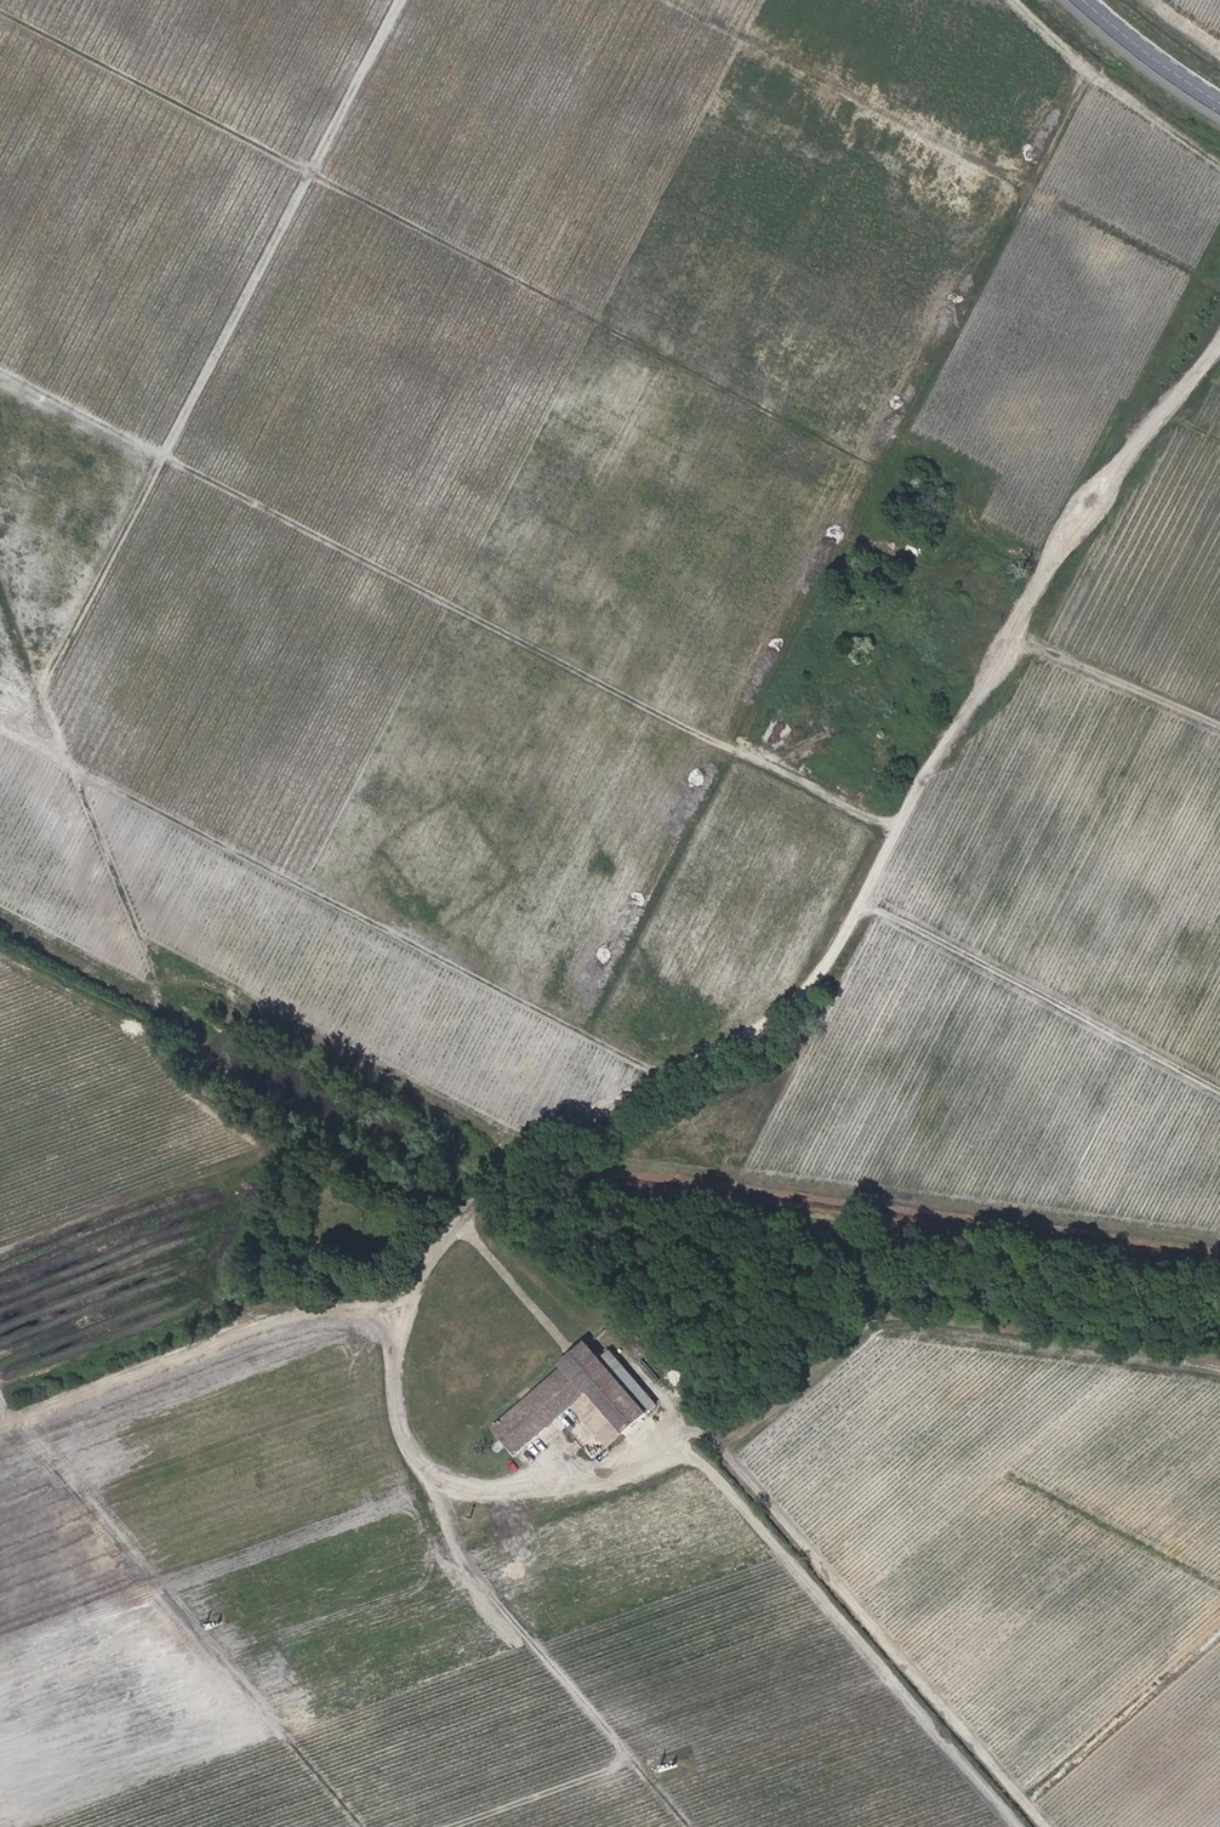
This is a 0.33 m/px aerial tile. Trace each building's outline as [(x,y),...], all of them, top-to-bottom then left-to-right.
[(856,657),(853,664),(868,669),(876,649),(862,644),(860,647),(853,645),(851,653),(856,657)] [(587,1371),(493,1456),(516,1481),(587,1417),(623,1458),(646,1438),(606,1393),(587,1371)] [(615,1385),(606,1393),(646,1438),(655,1429),(615,1385)]
